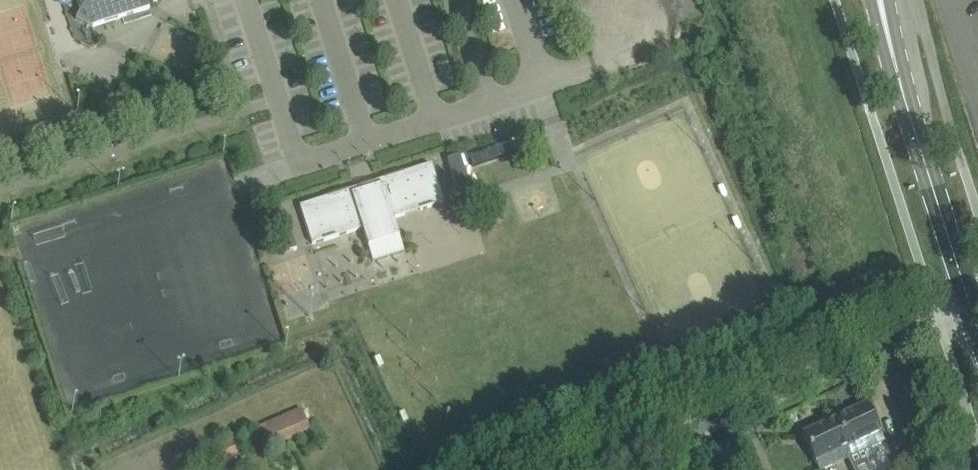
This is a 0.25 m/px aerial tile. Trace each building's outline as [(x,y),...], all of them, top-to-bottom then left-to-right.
[(80,10),(76,19),(91,27),(118,18),(122,17),(149,8),(147,0),(77,0),(80,10)] [(459,197),(472,193),(460,155),(447,159),(459,197)] [(312,202),(300,206),(312,244),(323,241),(335,237),(334,232),(349,227),(351,232),(362,228),(373,262),(404,252),(393,218),(404,215),(403,209),(418,204),(420,210),(432,206),(443,202),(431,164),(418,168),(420,173),(405,178),(403,173),(384,179),(376,182),(377,186),(356,193),(355,188),(346,191),(339,193),(328,197),(329,202),(314,207),(312,202)] [(296,249),(295,244),(284,211),(271,215),(284,253),(296,249)] [(839,438),(848,458),(884,441),(867,404),(834,419),(842,437),(839,438)] [(267,446),(309,428),(301,409),(259,427),(267,446)] [(848,458),(839,438),(842,437),(834,419),(801,434),(818,469),(822,469),(848,458)] [(212,446),(220,466),(244,455),(236,436),(212,446)]
